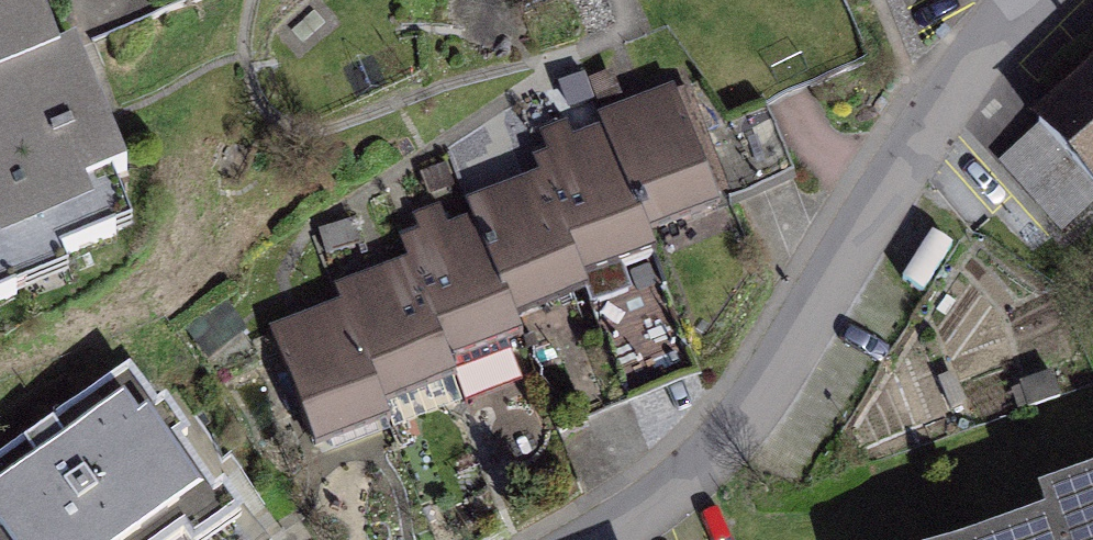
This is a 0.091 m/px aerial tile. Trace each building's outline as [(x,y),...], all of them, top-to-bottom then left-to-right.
[(69,48),(49,0),(0,0),(0,76),(69,48)] [(0,76),(0,308),(79,276),(69,251),(142,221),(124,176),(142,169),(88,40),(69,48),(0,76)] [(1040,121),(1092,177),(1092,71),(1040,121)] [(661,238),(734,208),(685,85),(611,115),(617,130),(661,238)] [(666,252),(661,238),(617,130),(544,159),(550,173),(594,281),(666,252)] [(600,295),(594,281),(550,173),(478,202),(484,217),(527,324),(600,295)] [(533,339),(527,324),(484,217),(412,246),(417,261),(461,368),(533,339)] [(467,382),(461,368),(417,261),(345,290),(351,304),(394,411),(467,382)] [(400,425),(394,411),(351,304),(279,333),(328,454),(400,425)] [(0,471),(0,539),(226,539),(246,526),(141,375),(0,471)] [(1050,500),(1057,519),(1064,539),(1092,539),(1092,484),(1050,500)] [(1057,519),(1000,539),(1064,539),(1057,519)]
